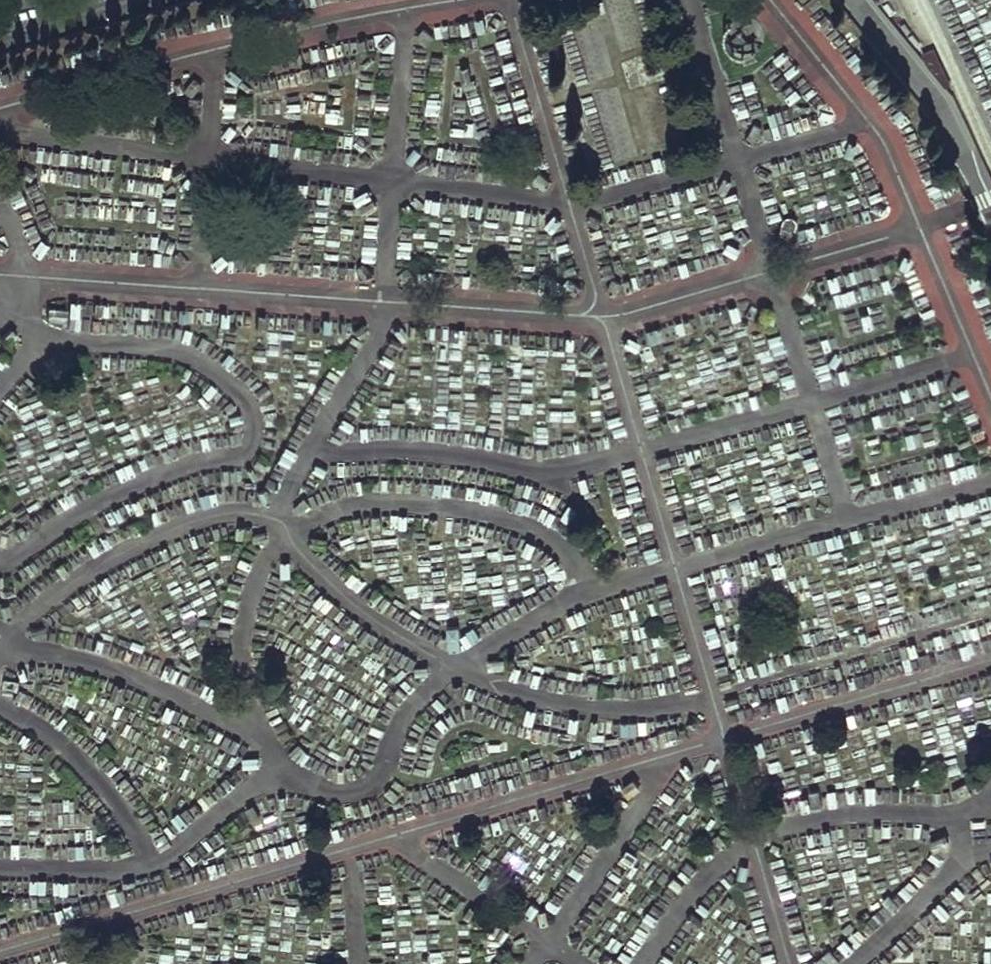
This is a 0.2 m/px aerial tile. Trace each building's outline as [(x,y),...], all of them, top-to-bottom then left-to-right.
[(951,82),(934,49),(921,55),(945,85),(951,82)]
